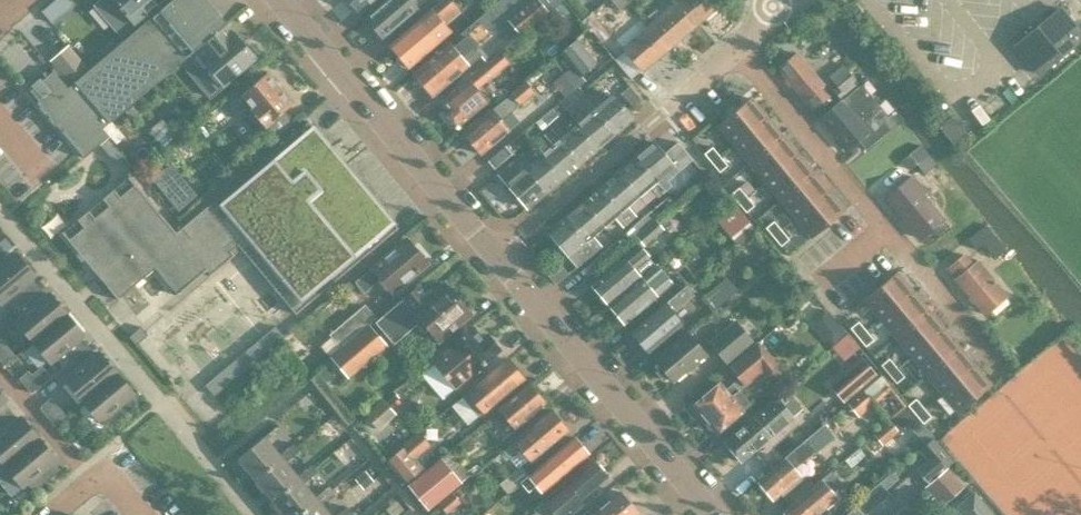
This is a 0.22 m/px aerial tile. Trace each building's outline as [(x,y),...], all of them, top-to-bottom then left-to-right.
[(66,86),(101,128),(108,136),(108,135),(102,127),(108,122),(186,56),(222,26),(200,0),(169,0),(152,14),(136,27),(122,38),(88,67),(69,83),(66,85),(66,86)] [(94,5),(122,38),(136,27),(152,14),(147,9),(157,0),(100,0),(94,5)] [(347,1),(354,9),(357,7),(359,9),(370,0),(348,0),(347,1)] [(367,17),(383,35),(417,7),(411,0),(387,0),(367,17)] [(389,46),(397,54),(396,55),(396,56),(396,57),(396,58),(396,59),(396,61),(397,62),(398,63),(399,64),(401,65),(402,65),(403,65),(404,65),(405,65),(405,64),(407,67),(409,65),(437,41),(429,32),(431,30),(442,21),(446,25),(461,12),(456,6),(451,0),(442,0),(432,9),(391,44),(389,46)] [(413,72),(432,94),(462,68),(464,70),(481,55),(487,62),(500,52),(511,42),(522,32),(561,0),(499,0),(450,43),(449,42),(413,72)] [(615,6),(619,10),(628,3),(626,0),(611,0),(615,6)] [(692,27),(717,6),(712,0),(680,0),(674,5),(692,27)] [(649,26),(667,48),(692,27),(674,5),(649,26)] [(1016,45),(1038,73),(1080,38),(1080,36),(1060,10),(1016,45)] [(557,27),(571,43),(585,30),(586,31),(589,29),(574,13),(557,27)] [(222,26),(186,56),(197,69),(193,73),(211,94),(222,85),(253,59),(250,56),(253,53),(244,42),(241,44),(232,33),(230,35),(222,26)] [(641,70),(667,48),(649,26),(623,48),(641,70)] [(544,66),(567,92),(584,78),(582,76),(596,63),(600,68),(611,59),(586,31),(585,30),(571,43),(544,66)] [(69,45),(50,61),(69,83),(88,67),(69,45)] [(481,67),(442,100),(449,107),(446,110),(447,112),(446,117),(450,122),(456,122),(458,125),(487,100),(475,86),(487,76),(489,78),(509,62),(500,52),(487,62),(481,67)] [(797,54),(780,69),(806,101),(807,100),(813,107),(827,96),(820,88),(823,86),(797,54)] [(842,64),(828,76),(836,86),(841,92),(845,96),(859,84),(850,73),(842,64)] [(264,126),(274,138),(293,122),(284,111),(292,104),(266,73),(241,94),(252,108),(250,110),(252,111),(250,116),(259,127),(264,126)] [(585,80),(584,78),(567,92),(569,94),(558,103),(564,109),(581,94),(576,88),(585,80)] [(60,79),(34,101),(82,157),(108,136),(101,128),(66,86),(66,85),(60,79)] [(519,105),(534,92),(525,81),(509,94),(519,105)] [(630,85),(620,93),(632,107),(641,99),(630,85)] [(858,140),(866,148),(893,125),(860,85),(821,118),(847,149),(858,140)] [(586,97),(615,133),(633,117),(612,93),(601,102),(592,92),(586,97)] [(587,113),(577,122),(598,147),(615,133),(586,97),(579,104),(587,113)] [(750,98),(718,125),(733,143),(766,116),(750,98)] [(551,108),(541,118),(547,125),(558,115),(551,108)] [(465,132),(481,152),(519,120),(511,111),(501,120),(492,109),(465,132)] [(937,126),(951,142),(964,131),(950,115),(937,126)] [(766,116),(733,143),(749,162),(781,135),(766,116)] [(397,229),(350,173),(344,166),(343,167),(329,150),(330,149),(307,122),(175,233),(128,177),(127,178),(133,186),(119,197),(113,190),(101,200),(108,207),(94,219),(87,211),(76,221),(82,228),(69,240),(62,232),(61,234),(117,301),(119,300),(118,299),(154,269),(175,294),(175,295),(176,296),(205,271),(208,275),(209,277),(234,256),(230,252),(237,246),(294,315),(397,229)] [(551,127),(580,162),(598,147),(577,122),(566,132),(558,122),(551,127)] [(543,151),(563,177),(580,162),(551,127),(544,133),(553,143),(543,151)] [(781,135),(749,162),(765,181),(797,154),(781,135)] [(124,158),(106,137),(98,144),(116,164),(124,158)] [(654,142),(636,157),(664,190),(665,191),(672,185),(668,180),(692,159),(677,142),(664,153),(654,142)] [(505,145),(487,160),(494,168),(512,154),(505,145)] [(936,166),(920,146),(903,160),(910,170),(917,164),(925,174),(936,166)] [(704,154),(712,163),(720,156),(712,147),(704,154)] [(516,157),(546,191),(563,177),(543,151),(532,161),(523,151),(516,157)] [(797,154),(765,181),(780,200),(813,173),(797,154)] [(728,165),(720,156),(712,163),(719,172),(728,165)] [(498,172),(506,182),(509,186),(506,189),(513,197),(516,194),(527,207),(546,191),(516,157),(498,172)] [(619,171),(639,196),(650,187),(657,196),(664,190),(636,157),(619,171)] [(601,186),(629,220),(636,214),(629,205),(639,196),(619,171),(601,186)] [(813,173),(780,200),(796,219),(828,192),(813,173)] [(888,198),(921,238),(943,220),(930,204),(933,202),(913,177),(888,198)] [(583,202),(604,226),(615,217),(622,226),(629,220),(601,186),(583,202)] [(730,194),(738,203),(746,196),(739,187),(730,194)] [(828,192),(796,219),(812,237),(844,210),(828,192)] [(669,196),(652,211),(657,216),(674,202),(669,196)] [(738,203),(746,212),(754,206),(746,196),(738,203)] [(565,217),(593,251),(600,245),(593,236),(604,226),(583,202),(565,217)] [(652,211),(634,226),(639,231),(657,216),(652,211)] [(565,217),(548,232),(559,245),(556,248),(563,256),(566,254),(568,256),(576,266),(580,262),(587,256),(593,251),(565,217)] [(748,217),(729,234),(735,242),(736,243),(755,226),(755,224),(748,217)] [(664,229),(655,219),(637,234),(646,245),(664,229)] [(765,228),(773,237),(781,230),(774,221),(765,228)] [(634,226),(623,235),(628,241),(639,231),(634,226)] [(986,226),(968,241),(976,250),(983,245),(995,260),(1004,253),(993,241),(996,238),(986,226)] [(773,237),(781,246),(789,239),(781,230),(773,237)] [(407,239),(357,282),(365,292),(376,282),(372,277),(377,273),(392,292),(427,263),(423,259),(425,255),(420,248),(415,249),(407,239)] [(616,240),(598,256),(603,262),(621,246),(616,240)] [(640,245),(593,284),(609,303),(656,263),(640,245)] [(12,310),(38,288),(30,278),(33,276),(16,255),(0,269),(0,304),(4,300),(12,310)] [(984,313),(1006,296),(978,262),(974,266),(965,255),(949,268),(958,279),(957,280),(984,313)] [(580,272),(585,277),(603,262),(598,256),(580,272)] [(656,263),(609,303),(615,311),(614,314),(618,319),(623,320),(625,323),(656,297),(650,290),(670,273),(659,261),(656,264),(656,263)] [(896,272),(864,299),(879,318),(912,291),(896,272)] [(726,278),(714,287),(725,300),(737,290),(726,278)] [(439,340),(470,314),(445,284),(432,295),(430,292),(426,295),(418,287),(404,299),(406,301),(380,323),(395,341),(418,322),(425,331),(429,327),(439,340)] [(676,294),(632,331),(648,350),(681,322),(673,312),(692,295),(684,286),(676,294)] [(16,323),(32,343),(66,315),(49,295),(46,297),(38,288),(12,310),(20,319),(16,323)] [(912,291),(879,318),(895,337),(928,310),(912,291)] [(375,317),(365,306),(332,335),(341,346),(375,317)] [(928,310),(895,337),(911,355),(943,328),(928,310)] [(66,315),(32,343),(49,363),(54,359),(62,368),(88,347),(80,337),(83,335),(66,315)] [(735,321),(709,343),(726,363),(752,341),(735,321)] [(850,328),(858,337),(866,330),(858,321),(850,328)] [(130,336),(129,336),(136,344),(148,334),(141,326),(130,336)] [(273,326),(205,384),(214,394),(282,337),(273,326)] [(369,326),(331,358),(348,378),(386,346),(369,326)] [(456,387),(472,374),(500,349),(487,334),(482,338),(472,326),(434,359),(444,371),(442,374),(444,376),(446,375),(456,387)] [(943,328),(911,355),(926,374),(959,347),(943,328)] [(874,339),(866,330),(858,337),(865,346),(874,339)] [(673,381),(705,353),(687,332),(654,360),(658,364),(657,369),(664,377),(669,377),(673,381)] [(847,333),(832,347),(844,361),(856,351),(858,349),(859,348),(847,333)] [(751,404),(739,390),(763,370),(766,373),(777,364),(759,342),(730,367),(740,378),(726,390),(720,382),(694,405),(707,420),(706,426),(710,431),(715,430),(717,432),(751,404)] [(65,382),(82,402),(116,374),(99,354),(96,356),(88,347),(62,368),(70,378),(65,382)] [(959,347),(926,374),(942,393),(975,366),(959,347)] [(881,365),(888,374),(897,367),(889,358),(881,365)] [(508,359),(467,393),(462,398),(479,416),(497,401),(524,378),(508,359)] [(975,366),(942,393),(958,412),(990,385),(975,366)] [(904,376),(897,367),(888,374),(896,383),(904,376)] [(116,374),(82,402),(98,422),(103,418),(112,427),(137,406),(129,396),(132,393),(116,374)] [(881,376),(863,391),(871,401),(889,386),(881,376)] [(498,411),(508,422),(513,428),(544,402),(529,385),(498,411)] [(393,390),(365,414),(366,415),(359,421),(369,433),(376,427),(378,430),(395,415),(388,406),(399,397),(393,390)] [(10,411),(2,402),(5,399),(0,393),(0,420),(10,411)] [(776,398),(725,441),(742,461),(793,417),(776,398)] [(907,405),(915,414),(923,408),(916,398),(907,405)] [(873,434),(883,445),(914,418),(905,407),(873,434)] [(931,417),(923,408),(915,414),(923,424),(931,417)] [(4,466),(38,438),(21,418),(18,421),(10,411),(0,420),(0,462),(4,466)] [(568,430),(552,411),(504,451),(511,459),(521,451),(530,462),(568,430)] [(824,425),(805,441),(813,449),(816,453),(834,437),(824,425)] [(419,432),(385,461),(405,483),(423,467),(415,458),(430,445),(419,432)] [(237,459),(254,480),(280,459),(284,461),(298,450),(292,443),(279,455),(263,437),(237,459)] [(38,438),(4,466),(21,486),(26,482),(34,492),(60,470),(51,461),(55,458),(38,438)] [(531,475),(528,476),(520,483),(527,491),(534,485),(541,493),(555,480),(556,481),(588,455),(574,438),(531,475)] [(917,469),(929,484),(953,462),(934,439),(919,452),(927,461),(917,469)] [(804,461),(802,458),(813,449),(805,441),(758,481),(773,500),(800,477),(795,470),(804,461)] [(442,458),(408,485),(409,486),(428,510),(462,483),(462,482),(460,481),(442,458)] [(254,480),(272,501),(300,479),(303,483),(317,471),(311,464),(296,476),(284,461),(280,459),(254,480)] [(593,460),(534,510),(538,514),(569,514),(583,503),(580,500),(607,477),(593,460)] [(970,482),(953,462),(929,484),(925,487),(942,506),(970,482)] [(500,485),(507,494),(520,483),(528,476),(521,467),(500,485)] [(784,512),(786,514),(817,514),(826,507),(837,498),(833,492),(842,484),(832,471),(784,512)] [(272,501),(284,514),(298,514),(299,514),(317,499),(321,504),(335,493),(329,485),(315,497),(303,483),(300,479),(272,501)] [(954,508),(960,514),(995,514),(974,490),(954,508)] [(638,513),(637,511),(620,491),(592,514),(635,514),(638,513)] [(453,493),(439,504),(446,514),(460,503),(453,493)] [(840,514),(857,514),(860,513),(859,512),(871,502),(865,495),(840,514)] [(321,504),(317,499),(299,514),(298,514),(330,514),(321,504)] [(353,514),(347,506),(337,514),(351,514),(353,514)]
